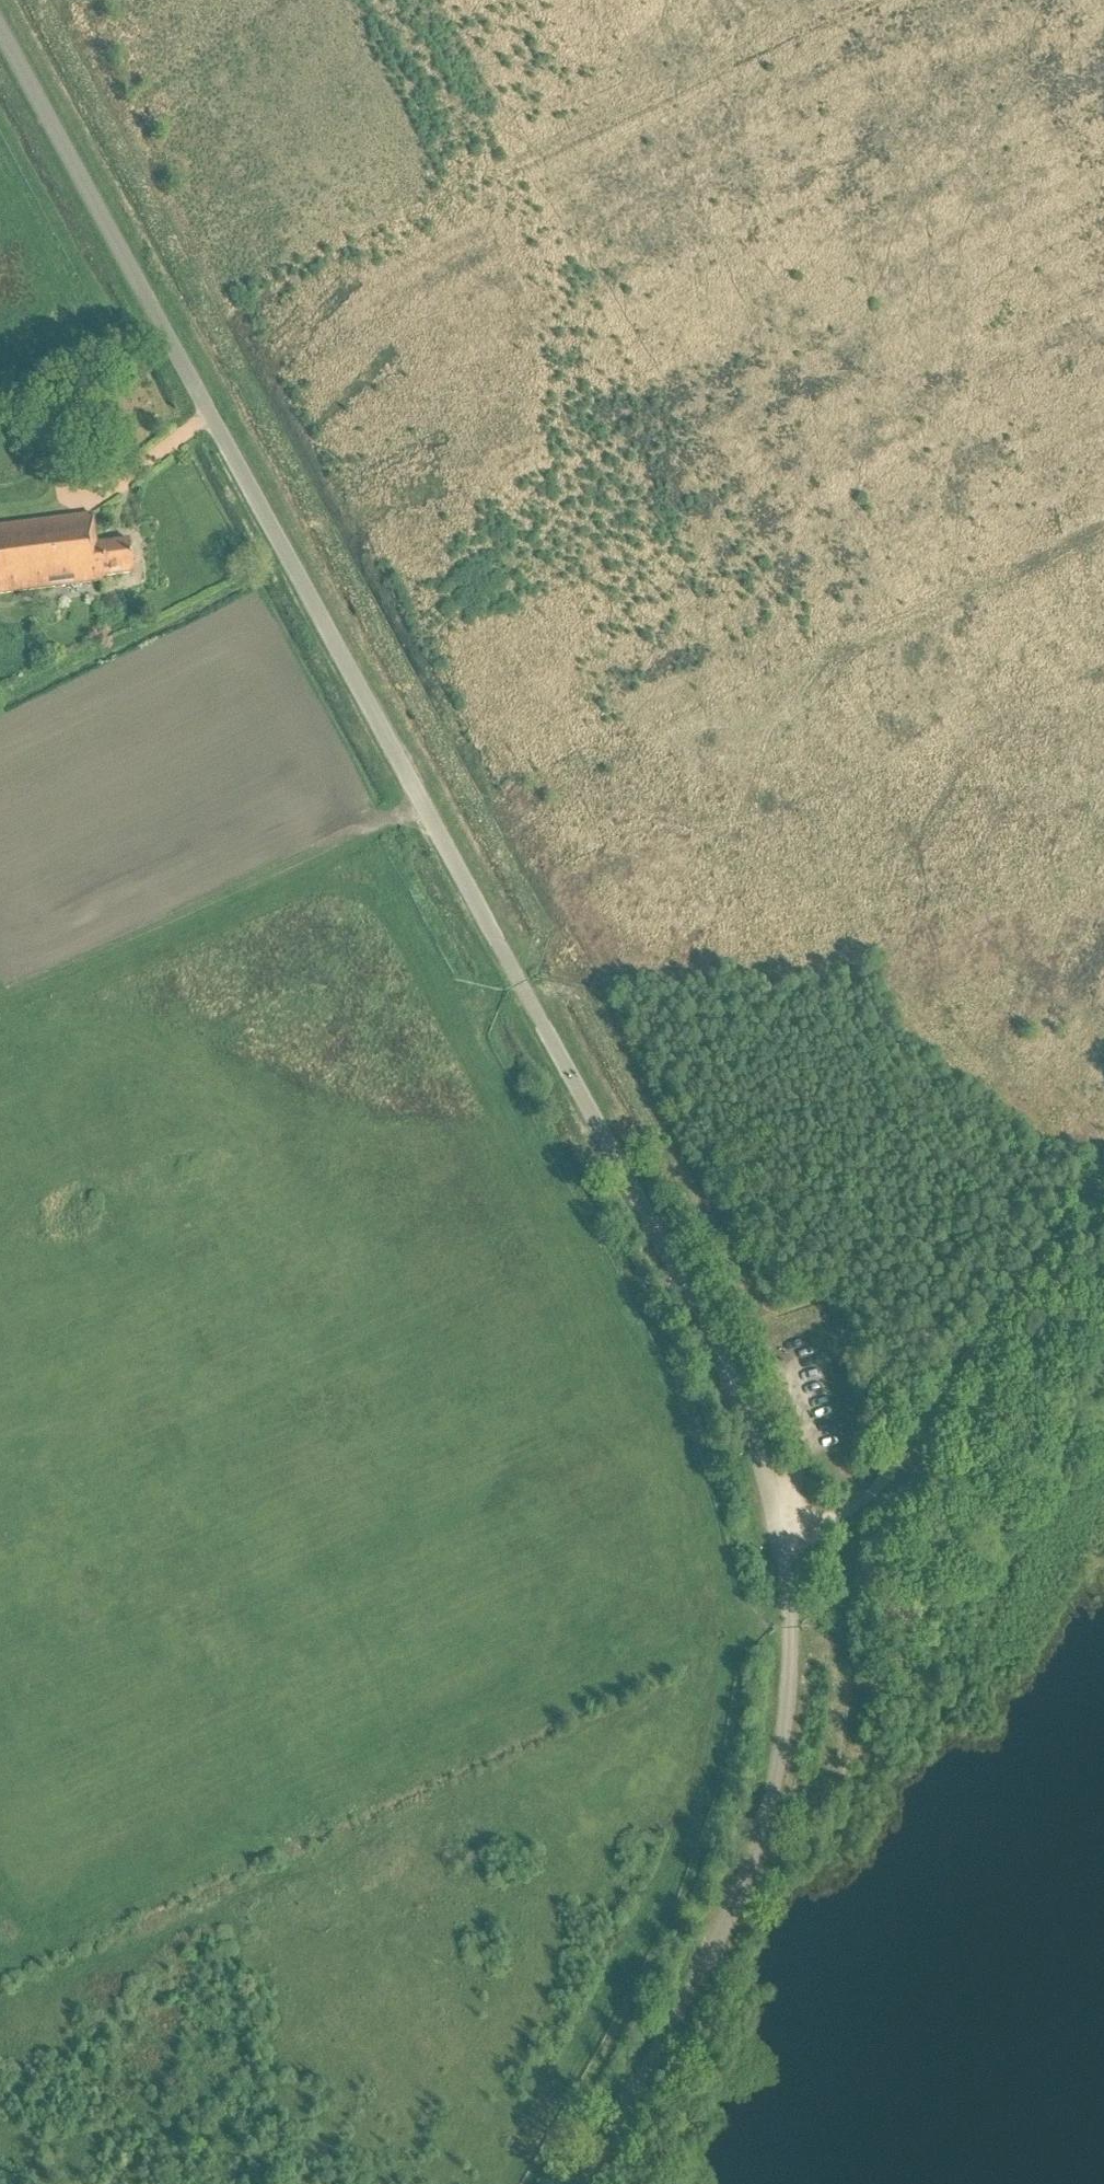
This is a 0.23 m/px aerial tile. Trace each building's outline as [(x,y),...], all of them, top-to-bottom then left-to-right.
[(75,433),(76,418),(64,417),(64,432),(75,433)] [(129,543),(97,547),(93,517),(0,529),(0,596),(102,583),(101,579),(133,575),(133,576),(135,575),(130,542),(129,542),(129,543)]
